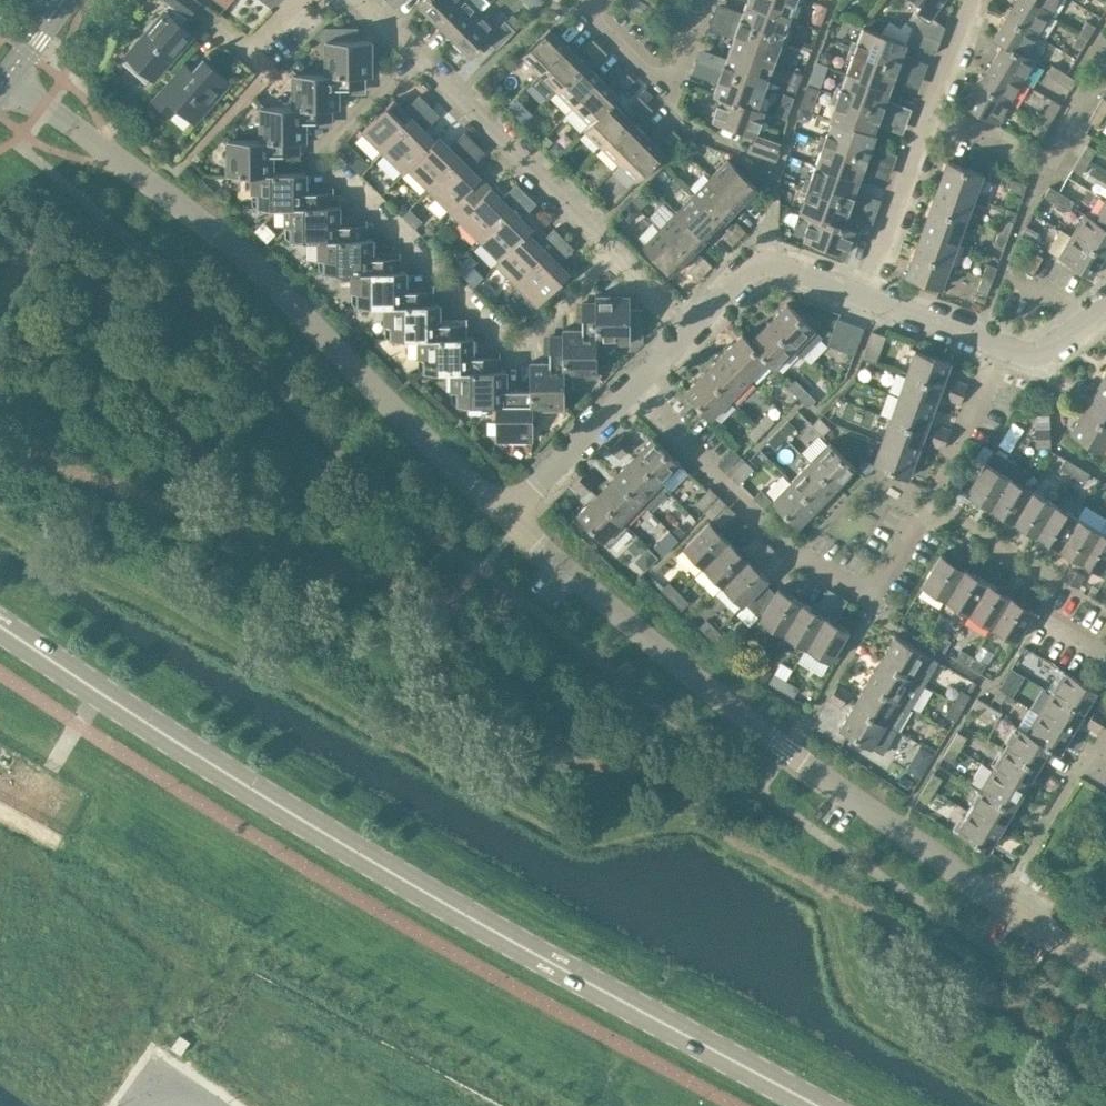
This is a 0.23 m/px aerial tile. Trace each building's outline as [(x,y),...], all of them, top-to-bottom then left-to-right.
[(129,53),(154,75),(189,35),(179,26),(189,15),(190,16),(200,2),(198,0),(168,0),(173,4),(165,14),(164,13),(129,53)] [(419,4),(437,21),(458,0),(423,0),(419,4)] [(454,38),(482,10),(482,9),(490,1),(488,0),(458,0),(437,21),(454,38)] [(747,2),(789,17),(796,0),(747,0),(747,2)] [(921,1),(907,21),(913,26),(911,29),(940,39),(945,26),(932,16),(944,0),(919,0),(921,1)] [(1006,16),(1038,35),(1051,14),(1027,0),(1016,0),(1006,16)] [(1051,14),(1059,0),(1027,0),(1051,14)] [(783,35),(789,17),(747,2),(741,17),(736,15),(733,22),(786,41),(788,37),(783,35)] [(817,2),(811,22),(821,25),(827,5),(817,2)] [(513,14),(507,20),(506,19),(499,26),(482,10),(454,38),(471,56),(488,39),(497,49),(516,29),(522,23),(513,14)] [(562,13),(554,23),(561,30),(570,20),(562,13)] [(1027,54),(1038,35),(1006,16),(994,37),(1003,43),(1004,42),(1026,56),(1027,54)] [(1087,20),(1080,32),(1089,37),(1096,25),(1087,20)] [(736,31),(730,47),(773,62),(779,44),(784,46),(786,41),(733,22),(731,30),(736,31)] [(326,44),(326,73),(364,73),(372,74),(371,39),(358,40),(358,26),(325,26),(316,35),(326,44)] [(521,56),(539,74),(568,44),(550,27),(521,56)] [(850,48),(903,67),(905,60),(900,58),(906,42),(863,27),(857,45),(852,43),(850,48)] [(935,53),(940,39),(911,29),(906,43),(935,53)] [(1089,37),(1080,32),(1072,45),(1081,50),(1089,37)] [(591,54),(600,45),(593,38),(584,47),(591,54)] [(1003,43),(991,63),(1023,82),(1036,60),(1027,54),(1026,56),(1004,42),(1003,43)] [(539,74),(556,90),(585,61),(568,44),(539,74)] [(607,52),(600,45),(591,54),(598,61),(607,52)] [(720,60),(717,68),(770,87),(772,82),(766,80),(773,62),(730,47),(725,62),(720,60)] [(853,54),(847,72),(889,88),(895,73),(900,74),(903,67),(850,48),(848,53),(853,54)] [(183,63),(152,99),(170,114),(177,106),(194,121),(229,81),(204,59),(193,71),(183,63)] [(556,90),(573,107),(602,78),(585,61),(556,90)] [(816,62),(810,81),(819,85),(826,66),(816,62)] [(991,63),(979,83),(1011,102),(1023,82),(991,63)] [(1052,63),(1046,73),(1059,80),(1064,71),(1052,63)] [(293,77),(293,106),(332,106),(339,107),(339,87),(364,87),(364,73),(326,73),(298,73),(293,68),(288,73),(293,77)] [(770,87),(717,68),(714,75),(719,77),(714,93),(721,95),(757,107),(763,89),(768,91),(770,87)] [(787,89),(796,92),(803,73),(793,69),(787,89)] [(1064,71),(1059,80),(1071,88),(1077,79),(1067,73),(1064,71)] [(628,72),(619,81),(626,88),(635,78),(628,72)] [(835,88),(833,93),(886,113),(889,105),(884,103),(889,88),(847,72),(840,90),(835,88)] [(573,107),(589,123),(590,124),(613,101),(614,101),(620,96),(602,78),(573,107)] [(998,124),(1011,102),(979,83),(966,105),(998,124)] [(830,118),(832,119),(832,118),(873,133),(878,118),(883,120),(886,113),(833,93),(832,98),(837,100),(830,118)] [(383,152),(430,104),(420,94),(405,109),(394,99),(362,131),(383,152)] [(636,111),(646,102),(638,94),(629,103),(636,111)] [(721,95),(712,118),(754,133),(748,150),(776,159),(782,142),(756,132),(764,109),(757,107),(721,95)] [(1095,108),(1105,114),(1105,112),(1105,98),(1103,96),(1095,108)] [(1047,107),(1040,119),(1049,125),(1062,104),(1051,98),(1047,107)] [(260,111),(260,139),(299,139),(306,140),(306,120),(332,120),(332,106),(293,106),(265,106),(260,101),(256,106),(260,111)] [(630,117),(614,101),(613,101),(590,124),(589,123),(584,129),(601,147),(630,117)] [(652,109),(646,102),(636,111),(643,118),(652,109)] [(440,114),(430,104),(383,152),(404,173),(408,169),(407,168),(435,140),(435,139),(425,129),(440,114)] [(1105,114),(1095,108),(1088,121),(1097,126),(1105,114)] [(601,147),(618,164),(647,134),(630,117),(601,147)] [(819,139),(872,158),(875,151),(870,150),(875,133),(873,133),(832,118),(832,119),(826,136),(821,134),(819,139)] [(1042,137),(1049,125),(1040,119),(1033,132),(1042,137)] [(673,128),(664,138),(669,144),(679,134),(673,128)] [(428,189),(475,141),(465,131),(450,146),(439,135),(435,139),(435,140),(407,168),(408,169),(428,189)] [(696,133),(691,138),(681,148),(689,155),(698,146),(698,145),(703,141),(696,133)] [(228,173),(252,173),(252,172),(273,172),(273,153),(299,153),(299,139),(260,139),(232,139),(227,134),(223,139),(228,144),(228,173)] [(665,152),(647,134),(618,164),(636,181),(665,152)] [(823,146),(816,164),(859,179),(864,164),(869,166),(872,158),(819,139),(818,144),(823,146)] [(428,189),(448,209),(464,193),(475,203),(491,187),(470,166),(485,151),(475,141),(428,189)] [(1087,143),(1080,156),(1089,161),(1097,149),(1087,143)] [(1089,161),(1080,156),(1072,168),(1082,174),(1089,161)] [(710,176),(740,205),(757,187),(728,158),(710,176)] [(939,184),(974,197),(983,173),(948,160),(939,184)] [(805,180),(803,184),(856,204),(858,197),(853,195),(859,179),(816,164),(810,182),(805,180)] [(266,206),(285,205),(332,205),(332,191),(306,191),(306,172),(273,172),(252,172),(252,173),(252,193),(261,193),(261,201),(256,206),(261,211),(266,206)] [(710,176),(694,193),(723,222),(740,205),(710,176)] [(1027,183),(1012,178),(1009,188),(1024,193),(1027,183)] [(501,198),(491,187),(475,203),(464,193),(448,209),(480,240),(526,192),(516,182),(501,198)] [(799,210),(806,212),(807,212),(842,225),(843,224),(848,209),(853,211),(856,204),(803,184),(801,189),(806,191),(799,210)] [(939,184),(931,206),(966,219),(974,197),(939,184)] [(1050,185),(1044,195),(1057,202),(1062,193),(1060,191),(1050,185)] [(638,191),(631,199),(640,208),(648,201),(638,191)] [(480,240),(500,260),(528,232),(529,232),(533,229),(522,218),(536,202),(526,192),(480,240)] [(694,193),(677,210),(706,239),(723,222),(694,193)] [(1062,193),(1057,202),(1069,210),(1075,201),(1062,193)] [(1095,219),(1094,220),(1105,228),(1105,199),(1095,219)] [(299,239),(318,238),(365,238),(365,224),(340,224),(340,205),(332,205),(285,205),(285,226),(294,226),(294,234),(289,239),(294,244),(299,239)] [(931,206),(923,229),(957,242),(966,219),(931,206)] [(1007,209),(1004,217),(1003,217),(998,231),(1008,235),(1014,220),(1012,220),(1015,212),(1007,209)] [(677,210),(660,227),(689,256),(706,239),(677,210)] [(807,212),(806,212),(805,217),(810,219),(803,237),(846,252),(852,236),(857,238),(860,230),(843,224),(842,225),(807,212)] [(1072,235),(1104,254),(1105,250),(1105,228),(1094,220),(1095,219),(1085,213),(1072,235)] [(729,228),(739,238),(746,230),(737,221),(729,228)] [(1026,224),(1021,234),(1034,242),(1040,232),(1026,224)] [(496,264),(517,285),(564,237),(554,227),(539,243),(529,232),(528,232),(500,260),(496,264)] [(672,274),(689,256),(660,227),(642,245),(672,274)] [(732,245),(739,238),(729,228),(722,236),(732,245)] [(923,229),(915,252),(949,264),(957,242),(923,229)] [(1008,235),(998,231),(994,244),(1004,248),(1008,235)] [(1091,275),(1104,254),(1072,235),(1059,256),(1091,275)] [(332,272),(352,271),(399,271),(399,270),(399,257),(373,257),(373,237),(365,238),(318,238),(319,259),(327,259),(327,267),(323,272),(327,277),(332,272)] [(564,237),(517,285),(538,306),(570,273),(559,263),(574,247),(564,237)] [(949,264),(915,252),(906,275),(941,288),(949,264)] [(696,263),(705,272),(713,265),(703,255),(696,263)] [(981,276),(992,280),(997,266),(986,262),(981,276)] [(698,279),(705,272),(696,263),(688,270),(698,279)] [(399,271),(352,271),(352,291),(361,291),(361,300),(356,305),(361,310),(365,305),(385,304),(432,304),(432,290),(406,290),(406,270),(399,270),(399,271)] [(992,280),(981,276),(976,289),(987,293),(992,280)] [(596,302),(596,340),(625,340),(635,350),(643,341),(643,308),(630,308),(630,295),(595,295),(596,302)] [(563,328),(563,335),(563,374),(592,373),(597,378),(602,373),(597,369),(596,340),(596,302),(582,302),(582,328),(563,328)] [(768,322),(794,348),(802,356),(822,336),(788,302),(768,322)] [(439,303),(432,304),(385,304),(385,324),(394,324),(394,333),(389,338),(394,342),(399,338),(418,337),(465,337),(465,336),(465,323),(439,323),(439,303)] [(827,344),(841,349),(854,354),(864,327),(837,318),(827,344)] [(775,368),(794,348),(768,322),(750,340),(749,341),(768,359),(767,360),(775,368)] [(862,357),(876,362),(886,335),(872,330),(862,357)] [(749,378),(767,360),(768,359),(749,341),(750,340),(742,333),(723,352),(749,378)] [(564,402),(563,374),(563,335),(549,335),(549,361),(530,361),(530,389),(531,389),(531,407),(559,407),(564,411),(569,407),(564,402)] [(432,371),(451,371),(451,370),(499,370),(499,369),(498,356),(473,356),(473,336),(465,336),(465,337),(418,337),(418,357),(427,357),(427,366),(423,371),(427,375),(432,371)] [(906,373),(941,385),(950,362),(915,349),(906,373)] [(731,397),(749,378),(723,352),(704,371),(731,397)] [(465,404),(497,403),(506,403),(506,389),(506,369),(499,369),(499,370),(451,370),(451,371),(452,390),(460,390),(461,399),(456,404),(461,408),(465,404)] [(731,397),(704,371),(685,391),(711,417),(731,397)] [(1095,390),(1105,396),(1105,372),(1095,390)] [(933,408),(941,385),(906,373),(898,396),(933,408)] [(797,397),(805,389),(795,378),(787,386),(797,397)] [(952,380),(949,388),(963,393),(966,385),(952,380)] [(963,393),(949,388),(945,398),(959,403),(963,393)] [(506,403),(497,403),(497,440),(531,440),(531,407),(531,389),(530,389),(506,389),(506,403)] [(816,399),(805,389),(797,397),(808,407),(816,399)] [(1083,411),(1105,424),(1105,396),(1095,390),(1083,411)] [(925,431),(933,408),(898,396),(890,418),(925,431)] [(757,422),(757,423),(765,431),(775,420),(767,412),(765,414),(761,409),(752,417),(757,422)] [(1083,411),(1070,432),(1102,451),(1105,444),(1105,424),(1083,411)] [(819,416),(812,424),(822,434),(830,427),(819,416)] [(917,454),(925,431),(890,418),(882,441),(917,454)] [(788,419),(777,429),(785,437),(795,426),(788,419)] [(765,431),(757,423),(746,433),(754,441),(765,431)] [(937,423),(933,433),(947,438),(951,428),(937,423)] [(1035,426),(1035,436),(1050,436),(1050,426),(1035,426)] [(785,437),(777,429),(767,439),(775,447),(785,437)] [(625,432),(617,440),(627,450),(635,443),(625,432)] [(947,438),(933,433),(930,441),(944,446),(947,438)] [(633,456),(667,489),(669,492),(689,472),(653,436),(633,456)] [(1050,436),(1035,436),(1036,446),(1051,446),(1050,436)] [(627,450),(617,440),(610,447),(620,456),(627,450)] [(830,441),(810,461),(836,487),(856,467),(830,441)] [(917,454),(882,441),(873,464),(908,477),(917,454)] [(990,507),(1017,463),(997,451),(990,453),(966,493),(990,507)] [(615,475),(641,501),(648,508),(667,489),(633,456),(615,475)] [(1072,475),(1078,465),(1065,457),(1059,467),(1072,475)] [(791,480),(818,506),(836,487),(810,461),(791,480)] [(1017,463),(990,507),(1013,521),(1032,489),(1023,483),(1028,475),(1026,469),(1017,463)] [(1090,472),(1078,465),(1072,475),(1084,482),(1090,472)] [(587,470),(579,478),(590,488),(597,481),(587,470)] [(615,475),(596,494),(622,520),(641,501),(615,475)] [(590,488),(579,478),(573,484),(583,494),(590,488)] [(791,480),(772,499),(761,488),(753,496),(764,507),(772,500),(798,526),(818,506),(791,480)] [(1055,502),(1032,489),(1013,521),(1036,534),(1055,502)] [(629,527),(622,520),(596,494),(576,514),(609,547),(629,527)] [(1078,516),(1055,502),(1036,534),(1059,548),(1078,516)] [(1101,530),(1078,516),(1059,548),(1082,562),(1101,530)] [(703,566),(729,540),(709,520),(683,547),(703,566)] [(1082,562),(1105,576),(1105,575),(1105,533),(1101,530),(1082,562)] [(703,566),(722,585),(748,558),(729,540),(703,566)] [(969,560),(976,547),(968,542),(961,555),(969,560)] [(976,547),(969,560),(978,565),(985,552),(976,547)] [(946,599),(965,567),(941,553),(922,585),(946,599)] [(748,558),(722,585),(742,604),(745,602),(764,582),(768,578),(748,558)] [(1070,581),(1077,569),(1069,564),(1062,577),(1070,581)] [(946,599),(968,612),(987,581),(965,567),(946,599)] [(1085,573),(1077,569),(1070,581),(1077,586),(1085,573)] [(671,599),(679,591),(668,581),(661,588),(671,599)] [(968,612),(991,626),(1010,594),(987,581),(968,612)] [(783,633),(802,601),(778,587),(775,592),(764,582),(745,602),(760,617),(759,618),(783,633)] [(689,601),(679,591),(671,599),(681,609),(689,601)] [(1010,594),(991,626),(1015,640),(1034,609),(1010,594)] [(783,633),(806,646),(825,615),(802,601),(783,633)] [(825,615),(806,646),(830,661),(849,629),(825,615)] [(709,637),(717,629),(706,618),(699,626),(709,637)] [(728,639),(717,629),(709,637),(715,642),(719,647),(728,639)] [(881,658),(924,684),(939,660),(927,653),(895,634),(881,658)] [(968,664),(974,656),(961,648),(956,657),(968,664)] [(974,656),(968,664),(981,672),(986,663),(974,656)] [(911,706),(924,684),(881,658),(867,681),(911,706)] [(762,667),(754,681),(762,685),(769,672),(762,667)] [(1051,692),(1083,711),(1096,689),(1064,670),(1051,692)] [(781,689),(786,680),(774,673),(768,682),(781,689)] [(786,680),(781,689),(793,696),(798,687),(786,680)] [(867,681),(854,704),(886,723),(885,723),(897,730),(911,706),(867,681)] [(960,689),(953,701),(963,706),(976,683),(973,681),(966,692),(960,689)] [(833,692),(846,699),(849,693),(837,685),(833,692)] [(840,708),(846,699),(833,692),(828,700),(840,708)] [(1039,713),(1071,732),(1083,711),(1051,692),(1039,713)] [(977,697),(972,706),(984,713),(990,704),(977,697)] [(955,719),(963,706),(953,701),(946,713),(955,719)] [(886,723),(854,704),(839,728),(871,746),(885,723),(886,723)] [(990,704),(984,713),(997,721),(1002,712),(990,704)] [(1091,716),(1103,723),(1105,718),(1105,713),(1096,708),(1091,716)] [(1039,713),(1027,732),(1027,733),(1049,747),(1058,753),(1071,732),(1039,713)] [(1103,723),(1091,716),(1086,725),(1099,731),(1103,723)] [(1037,767),(1049,747),(1027,733),(1027,732),(1018,726),(1005,748),(1037,767)] [(957,731),(950,743),(959,749),(967,736),(957,731)] [(959,749),(950,743),(942,756),(952,761),(959,749)] [(1024,788),(1037,767),(1005,748),(993,769),(1024,788)] [(1012,809),(1024,788),(993,769),(980,790),(1012,809)] [(925,786),(934,791),(942,778),(933,772),(925,786)] [(927,802),(934,791),(925,786),(918,797),(927,802)] [(1000,829),(1012,809),(980,790),(968,810),(1000,829)] [(1000,829),(968,810),(955,831),(987,850),(1000,829)] [(180,1034),(171,1047),(180,1054),(190,1040),(180,1034)]
